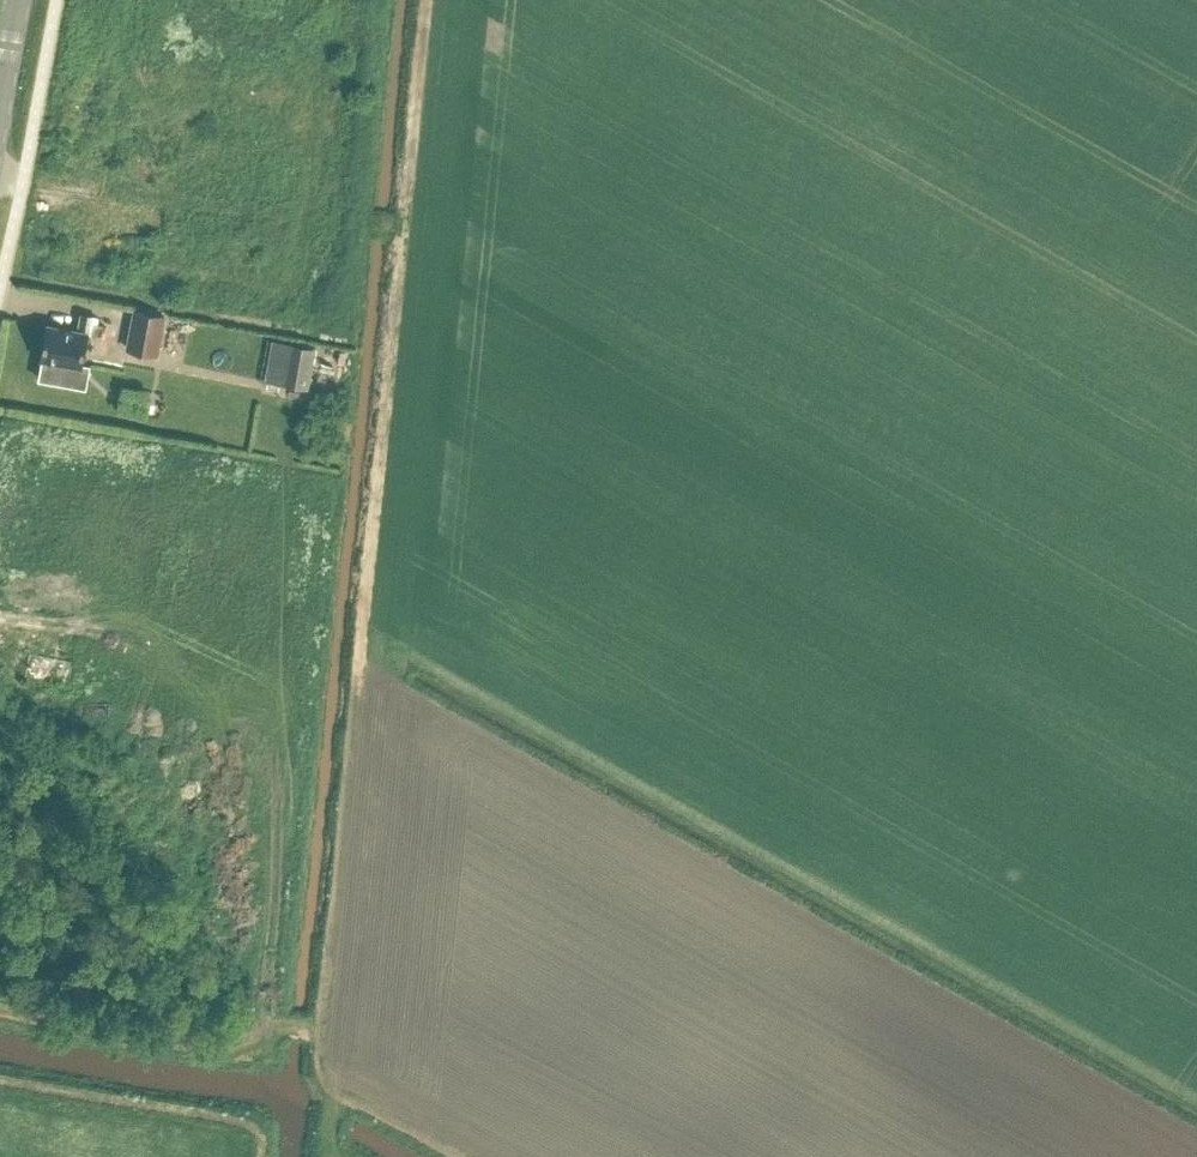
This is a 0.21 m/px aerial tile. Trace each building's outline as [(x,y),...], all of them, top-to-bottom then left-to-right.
[(128,346),(157,352),(164,314),(135,309),(128,346)] [(103,323),(97,321),(98,316),(81,313),(78,329),(47,323),(41,356),(81,364),(87,331),(101,334),(103,323)] [(293,341),(285,383),(310,388),(318,346),(293,341)]
